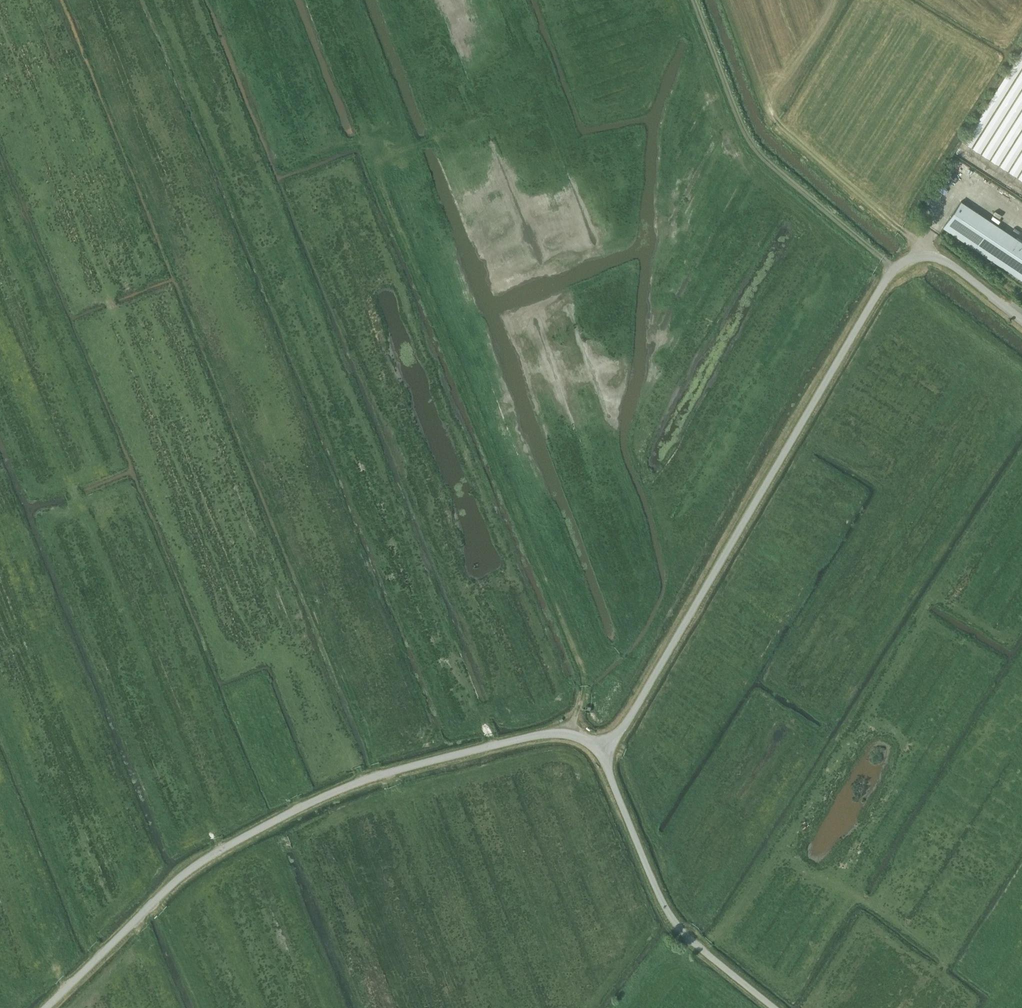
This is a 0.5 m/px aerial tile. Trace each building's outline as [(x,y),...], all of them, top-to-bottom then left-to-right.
[(971,149),(1021,177),(1021,58),(971,149)] [(942,228),(1021,280),(1021,242),(960,201),(942,228)]
